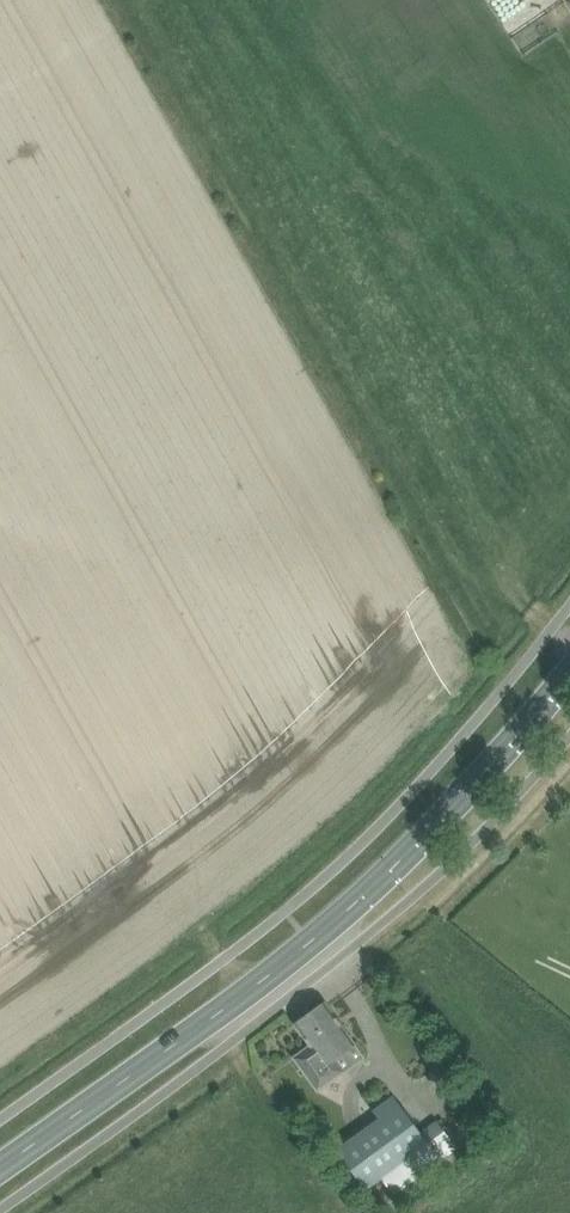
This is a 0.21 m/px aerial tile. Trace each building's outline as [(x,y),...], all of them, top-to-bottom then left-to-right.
[(292,1057),(306,1076),(316,1089),(345,1068),(334,1054),(353,1041),(325,1002),(295,1024),(309,1045),(292,1057)] [(380,1173),(393,1191),(452,1147),(434,1122),(418,1134),(390,1096),(372,1109),(378,1117),(335,1148),(363,1186),(380,1173)]
